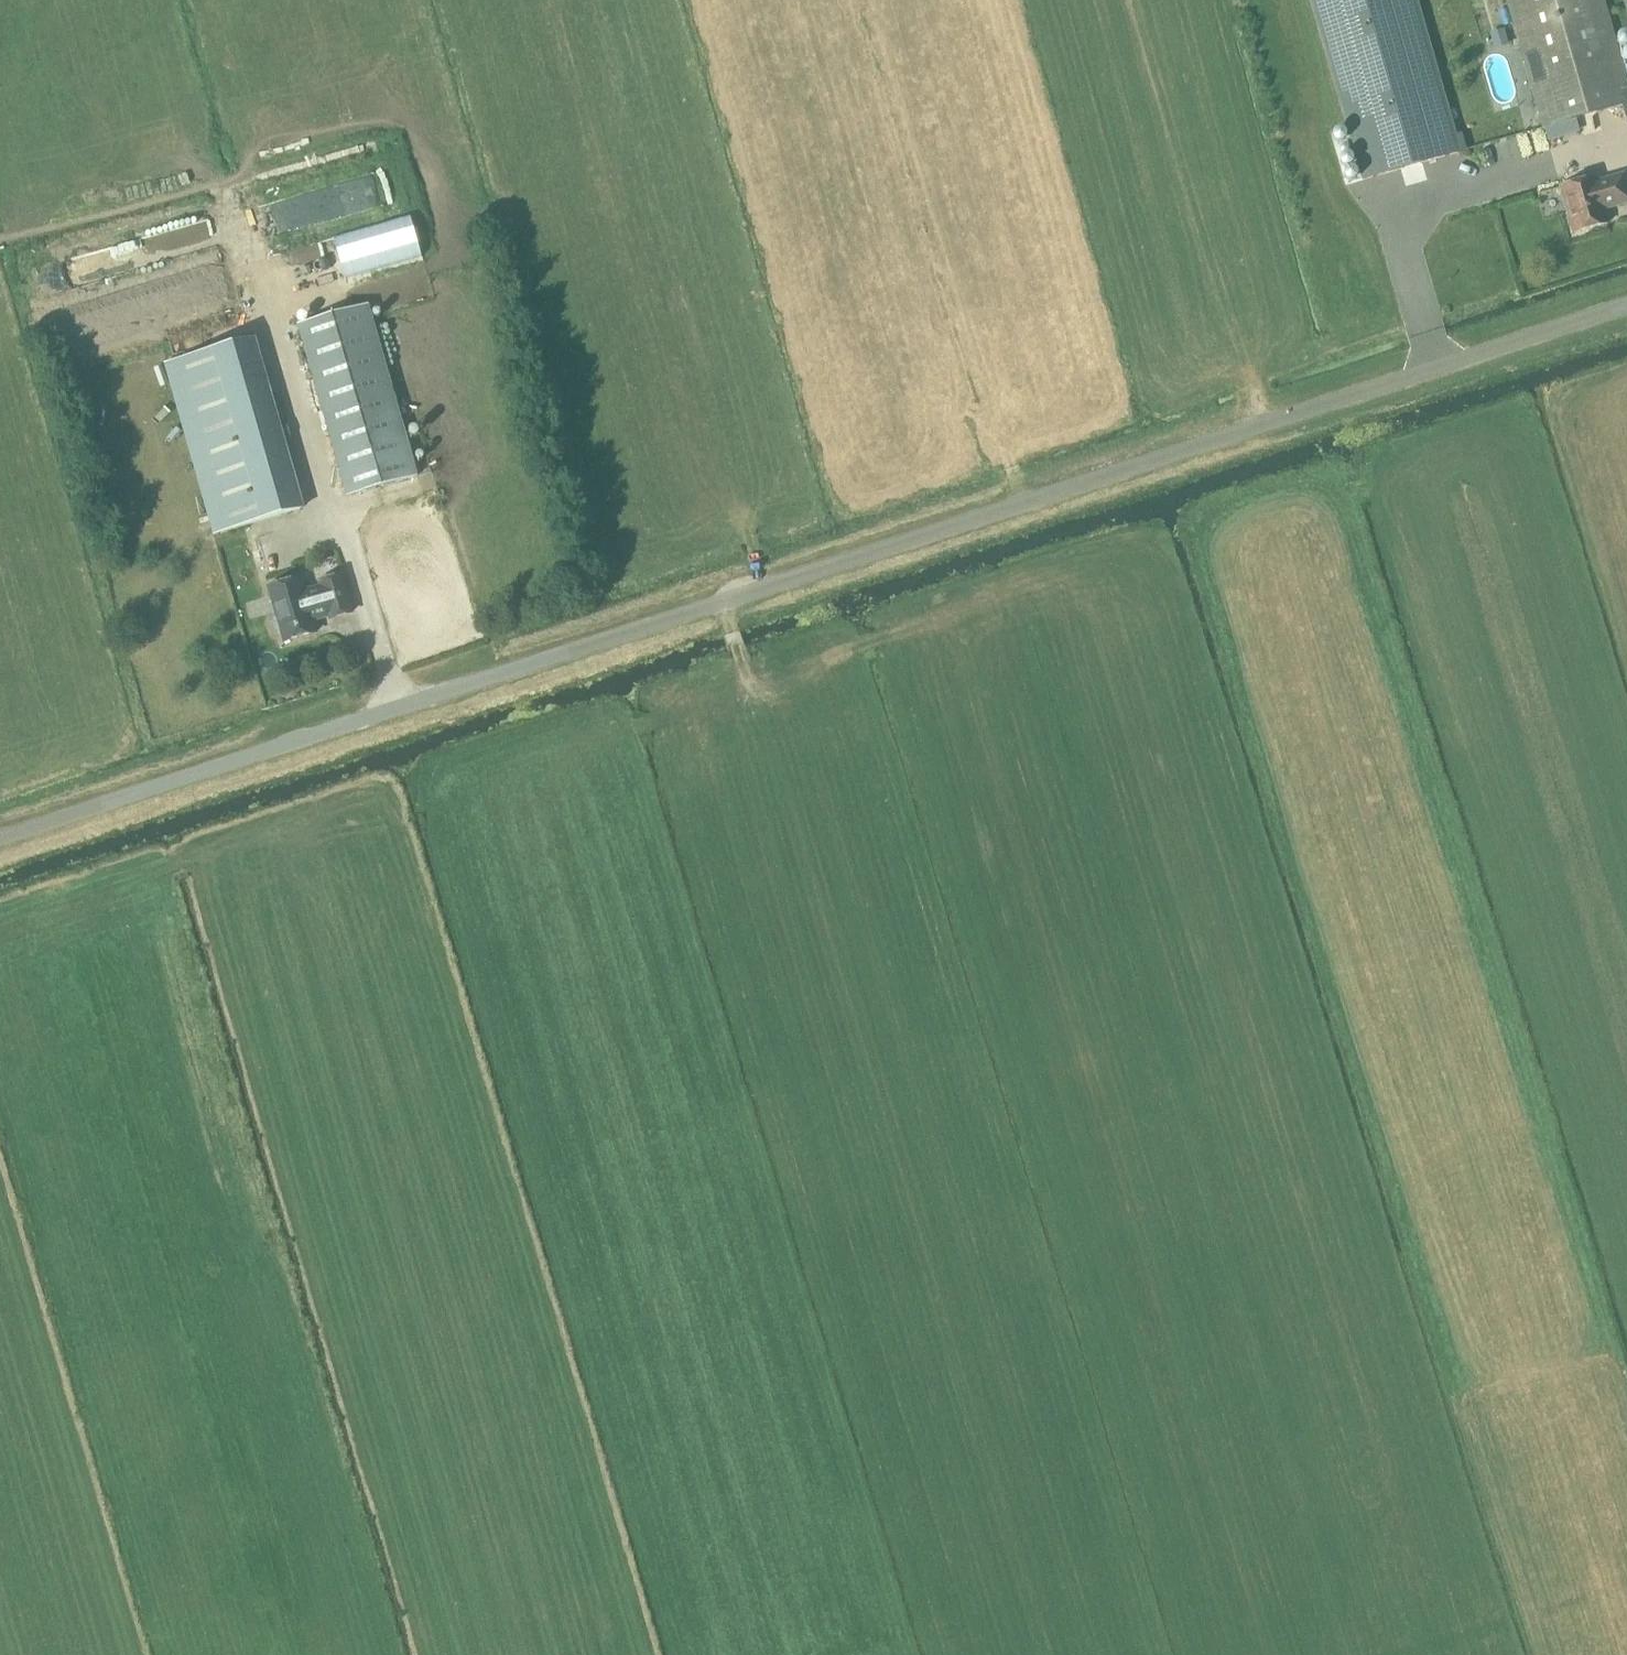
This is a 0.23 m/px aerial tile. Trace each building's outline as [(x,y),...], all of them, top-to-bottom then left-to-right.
[(1349,127),(1364,180),(1459,152),(1415,0),(1312,0),(1349,127)] [(1602,0),(1507,0),(1544,128),(1622,106),(1626,119),(1626,85),(1602,0)] [(1596,182),(1594,177),(1561,187),(1574,232),(1607,223),(1604,209),(1626,202),(1626,185),(1624,174),(1596,182)] [(347,496),(418,476),(368,305),(298,325),(347,496)] [(251,339),(164,364),(214,535),(301,510),(251,339)] [(329,614),(331,619),(352,612),(341,576),(320,583),(321,587),(305,592),(301,579),(269,588),(278,617),(274,620),(273,624),(275,630),(277,633),(282,634),(285,641),(316,632),(313,619),(329,614)]
